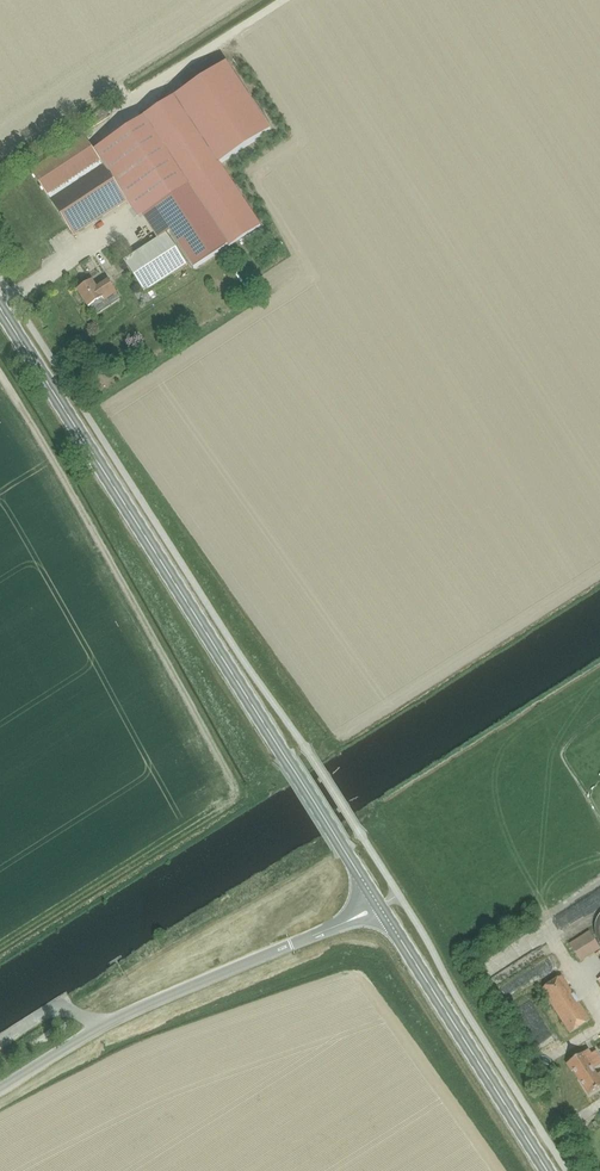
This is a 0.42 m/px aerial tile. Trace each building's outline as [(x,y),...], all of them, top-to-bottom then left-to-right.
[(269,131),(224,63),(172,98),(189,125),(216,165),(217,166),(269,131)] [(159,145),(189,125),(172,98),(142,118),(159,145)] [(159,145),(142,118),(93,150),(103,165),(127,201),(136,214),(138,212),(156,239),(166,233),(168,231),(154,208),(186,187),(187,186),(186,186),(159,145)] [(186,186),(188,185),(216,165),(189,125),(159,145),(186,186)] [(50,199),(103,165),(93,150),(85,136),(31,171),(50,199)] [(103,165),(50,199),(74,235),(127,201),(103,165)] [(217,166),(216,165),(188,185),(228,246),(226,247),(226,248),(257,227),(217,166)] [(228,246),(188,185),(186,186),(187,186),(186,187),(154,208),(193,269),(226,247),(228,246)] [(145,293),(187,265),(166,233),(156,239),(123,261),(145,293)] [(77,290),(88,307),(103,298),(105,301),(117,294),(108,280),(97,288),(92,280),(77,290)] [(598,946),(589,932),(569,944),(579,959),(598,946)] [(586,1008),(583,1010),(561,976),(541,989),(570,1033),(593,1018),(586,1008)] [(530,1022),(540,1016),(531,1001),(521,1006),(530,1022)] [(545,1026),(539,1030),(545,1040),(551,1037),(545,1026)] [(593,1070),(599,1065),(599,1058),(595,1051),(590,1054),(588,1050),(566,1064),(571,1072),(573,1070),(578,1078),(592,1069),(593,1070)] [(593,1070),(592,1069),(578,1078),(589,1094),(599,1087),(599,1073),(596,1075),(593,1070)] [(580,1117),(586,1124),(599,1112),(599,1101),(599,1100),(580,1117)]
